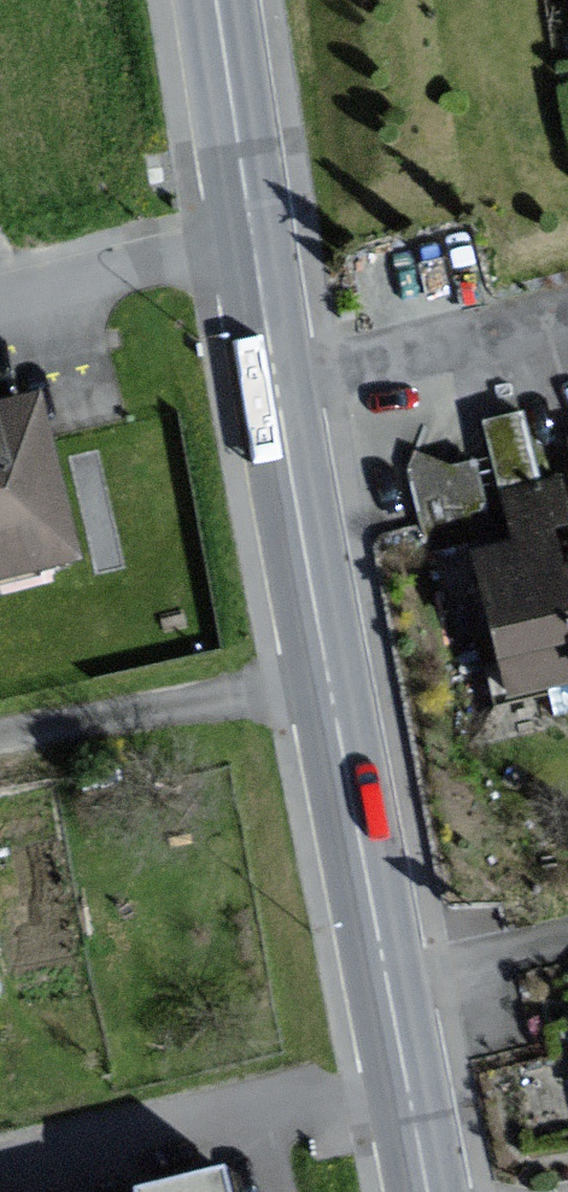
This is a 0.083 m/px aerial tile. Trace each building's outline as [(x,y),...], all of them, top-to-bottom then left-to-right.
[(47,401),(0,412),(0,583),(87,562),(47,401)] [(567,677),(567,558),(558,519),(567,516),(567,504),(562,481),(511,493),(523,541),(483,551),(517,690),(567,677)] [(143,1187),(144,1191),(236,1191),(229,1165),(143,1187)]
